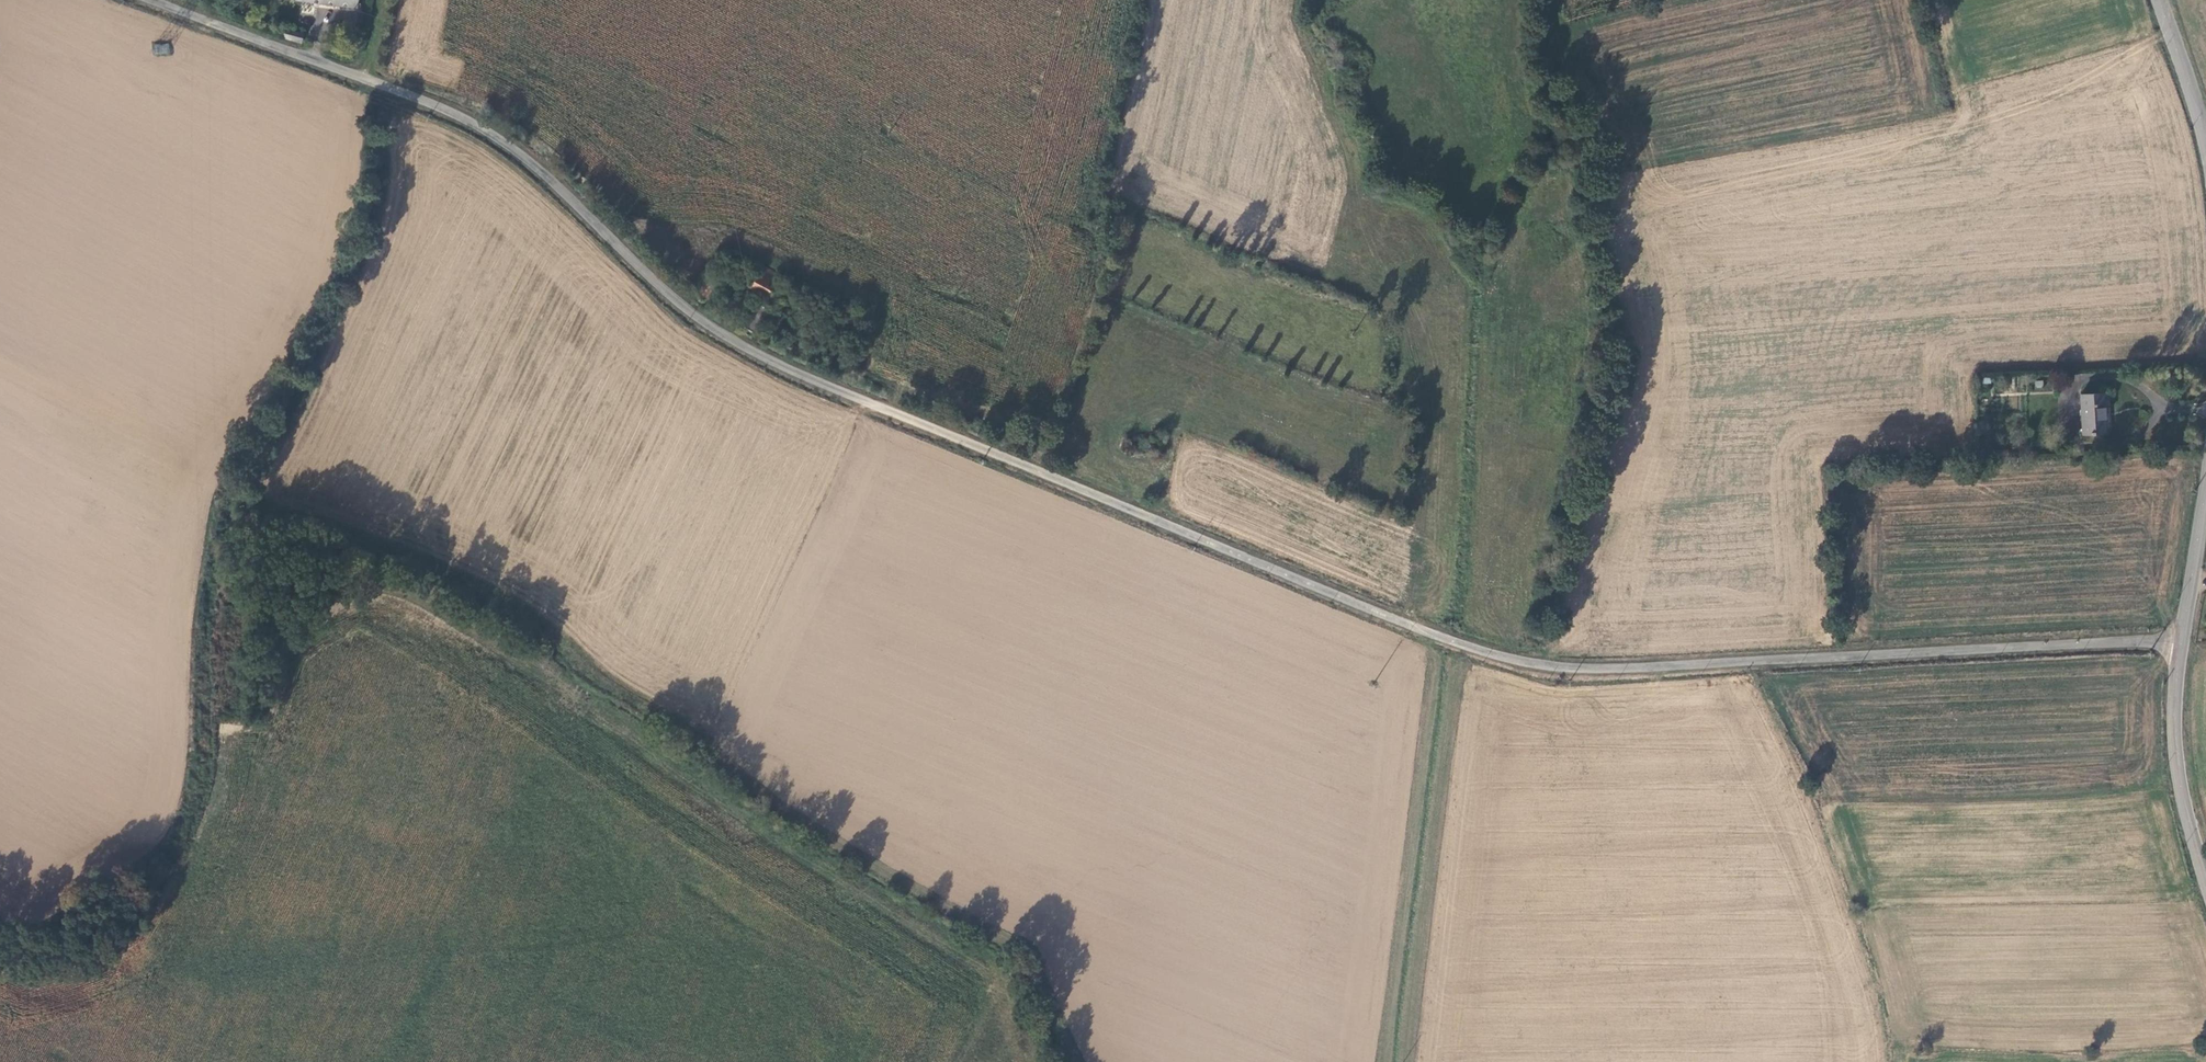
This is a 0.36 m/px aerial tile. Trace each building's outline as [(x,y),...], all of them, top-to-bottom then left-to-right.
[(296,2),(359,9),(360,0),(296,0),(296,2)] [(286,28),(283,38),(303,44),(306,34),(286,28)] [(153,54),(169,55),(170,45),(154,43),(153,54)] [(748,259),(731,250),(724,258),(742,267),(748,259)] [(767,300),(780,276),(761,265),(748,289),(767,300)] [(2109,431),(2106,390),(2079,392),(2081,433),(2109,431)]
